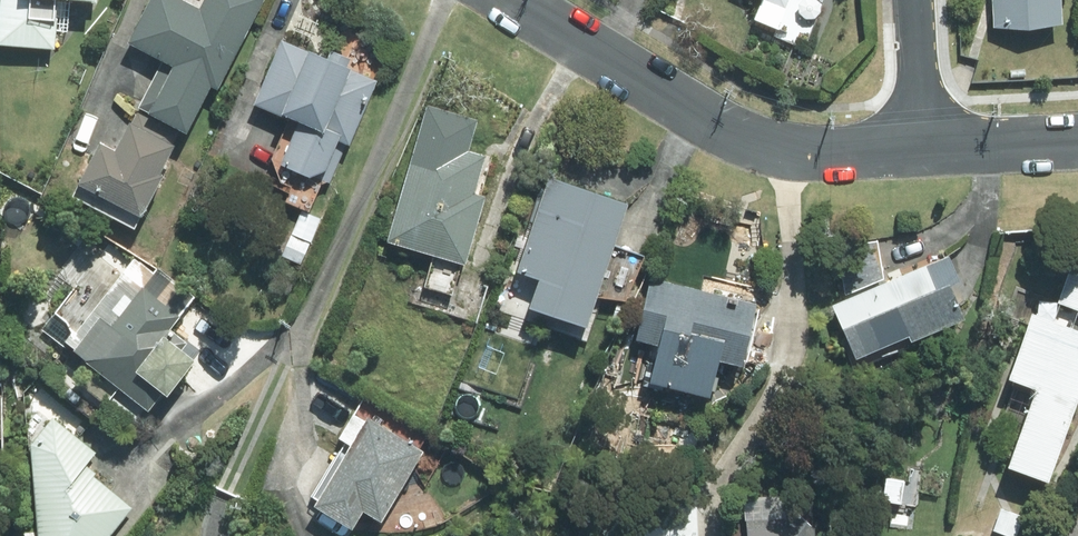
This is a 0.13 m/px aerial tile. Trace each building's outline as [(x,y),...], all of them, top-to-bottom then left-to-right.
[(2,46),(67,50),(69,0),(5,0),(2,46)] [(196,128),(218,81),(225,85),(267,0),(208,0),(206,3),(199,0),(153,0),(134,38),(166,54),(143,102),(196,128)] [(794,9),(797,0),(773,0),(794,9)] [(1068,0),(996,0),(997,27),(1069,25),(1068,0)] [(386,76),(284,36),(258,103),(300,119),(285,158),(330,176),(346,137),(360,142),(386,76)] [(186,142),(140,119),(128,142),(110,133),(83,186),(148,219),(186,142)] [(466,129),(433,119),(428,133),(422,132),(389,233),(468,259),(493,187),(482,183),(492,152),(462,142),(466,129)] [(637,199),(548,171),(519,264),(544,272),(534,305),(597,324),(637,199)] [(304,260),(325,215),(307,207),(287,252),(304,260)] [(166,283),(114,239),(88,271),(109,289),(73,330),(136,383),(146,371),(169,391),(228,322),(173,275),(166,283)] [(952,250),(834,296),(858,354),(975,308),(952,250)] [(1077,260),(1063,299),(1077,304),(1077,260)] [(766,301),(654,274),(640,334),(666,340),(657,377),(717,392),(726,354),(752,360),(766,301)] [(1037,311),(1015,373),(1043,383),(1016,460),(1056,474),(1077,412),(1077,325),(1037,311)] [(431,444),(358,403),(340,435),(349,440),(307,514),(345,535),(353,535),(370,505),(390,516),(431,444)] [(86,464),(98,453),(58,414),(34,439),(43,535),(111,535),(136,505),(86,464)] [(1020,534),(1027,513),(1004,505),(997,526),(1020,534)] [(818,520),(751,523),(751,535),(819,535),(818,520)]
